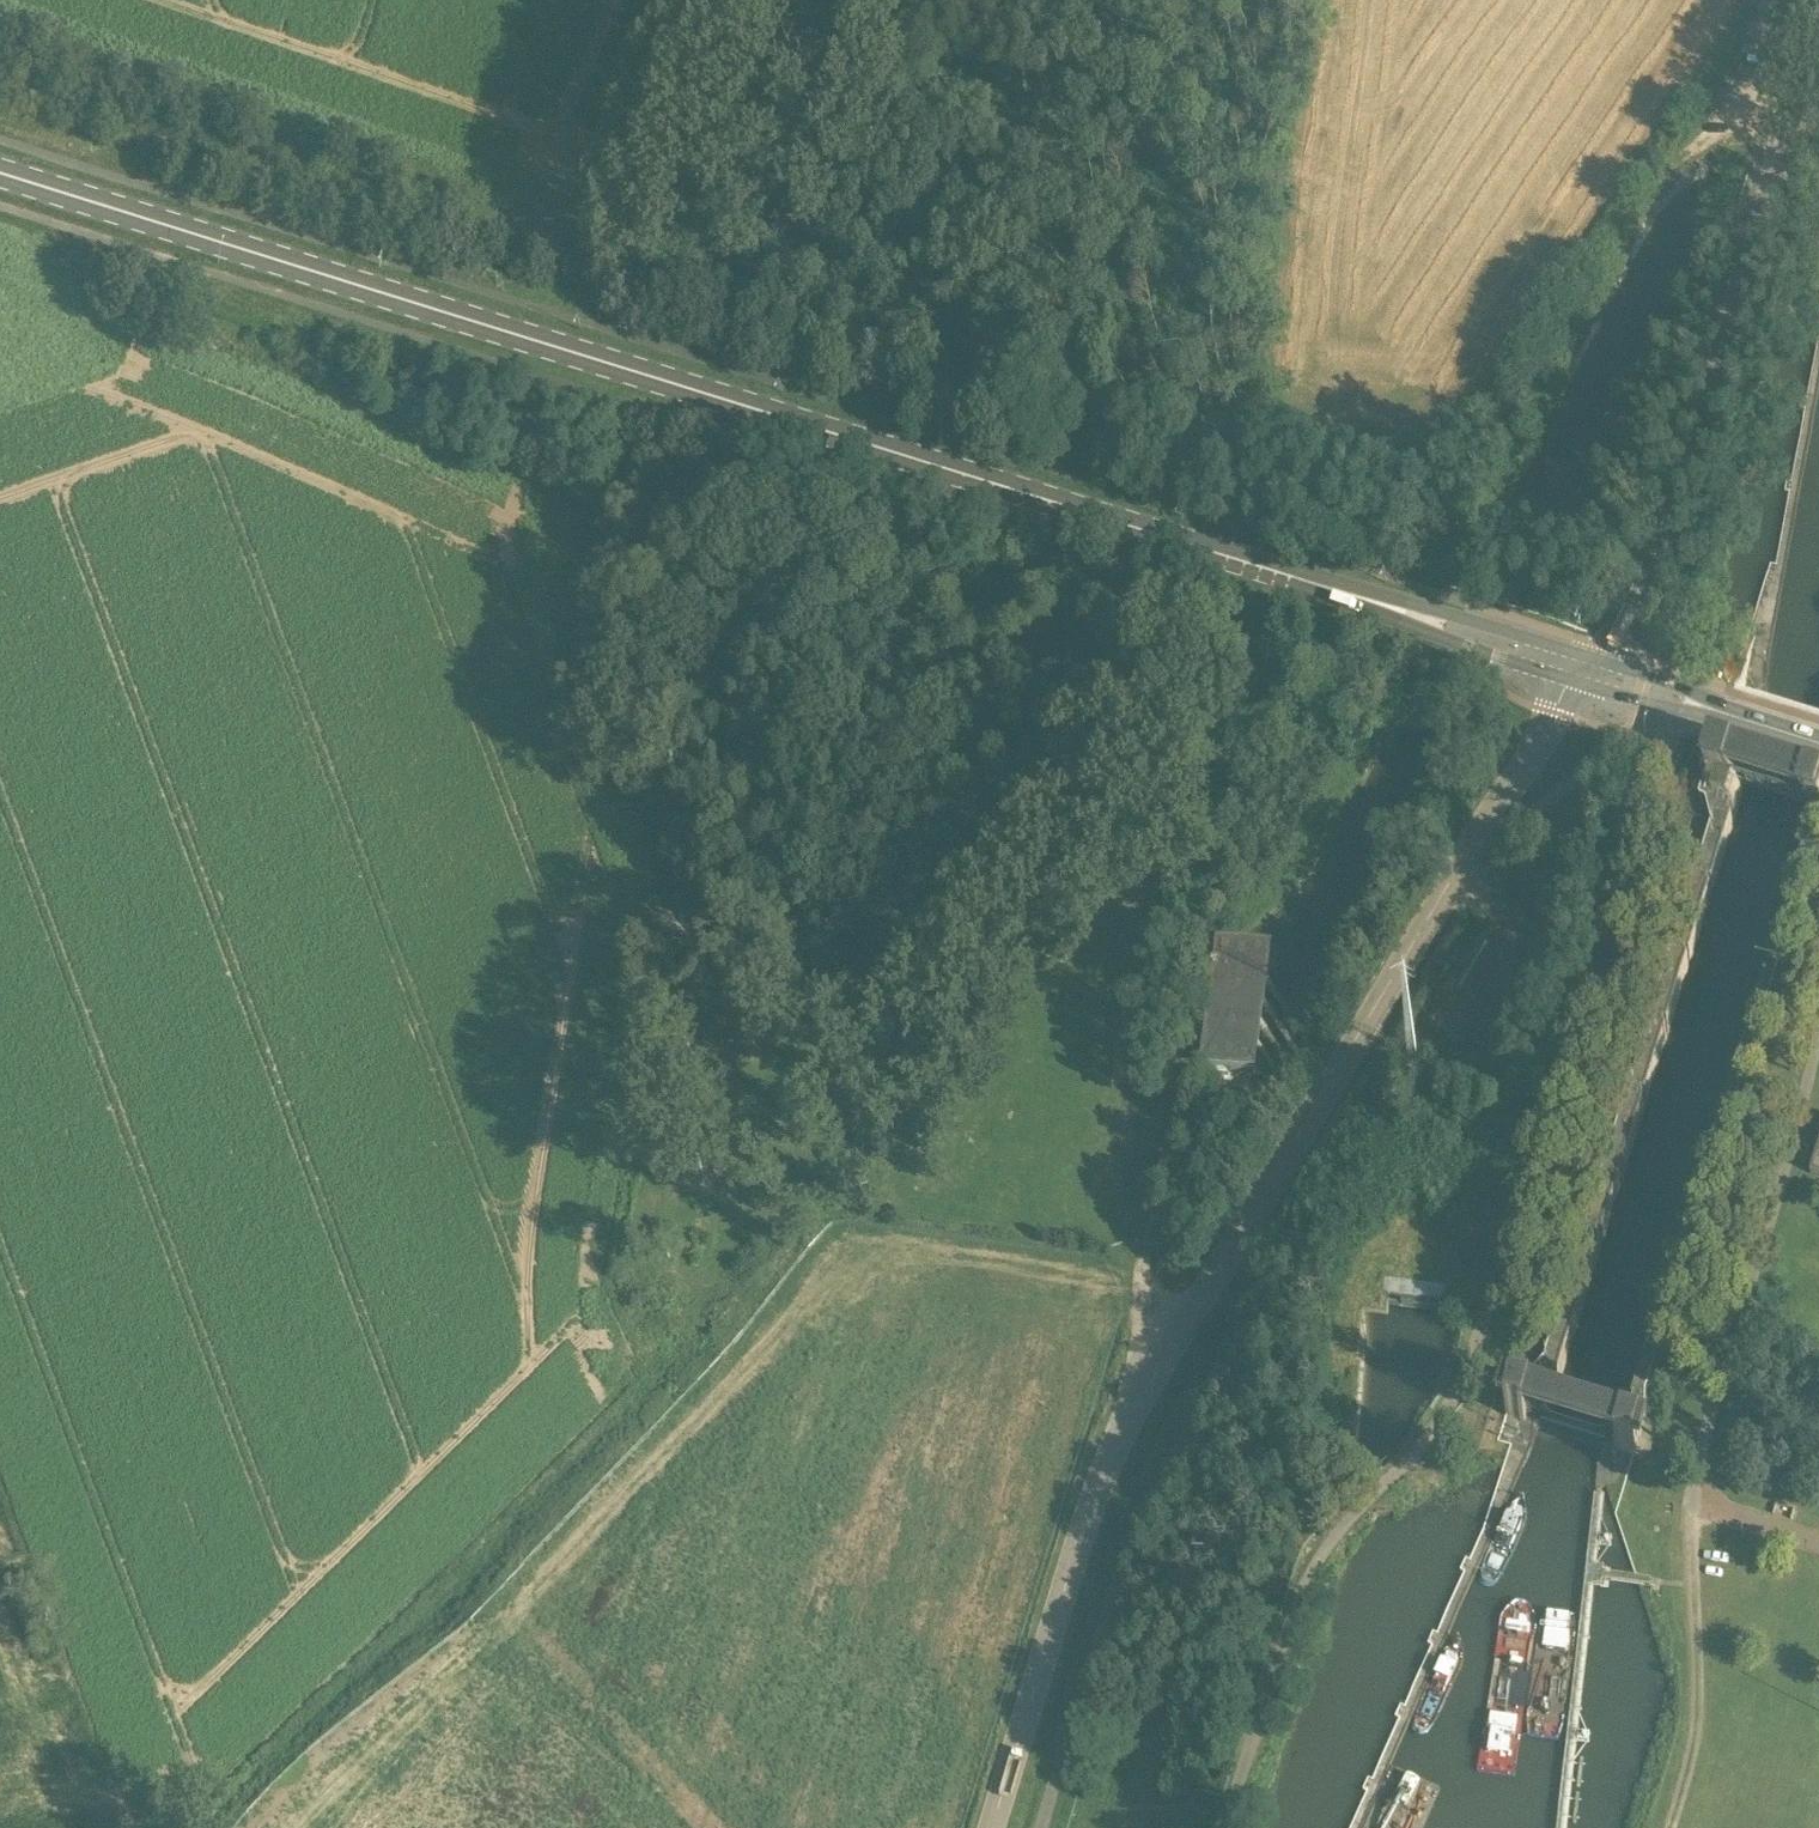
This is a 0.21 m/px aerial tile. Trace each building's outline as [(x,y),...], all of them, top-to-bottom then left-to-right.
[(1810,1175),(1818,1177),(1818,1146),(1810,1175)] [(1514,1393),(1508,1411),(1506,1417),(1621,1453),(1621,1452),(1630,1455),(1629,1456),(1634,1457),(1642,1433),(1531,1398),(1533,1390),(1518,1385),(1516,1394),(1514,1393)]
